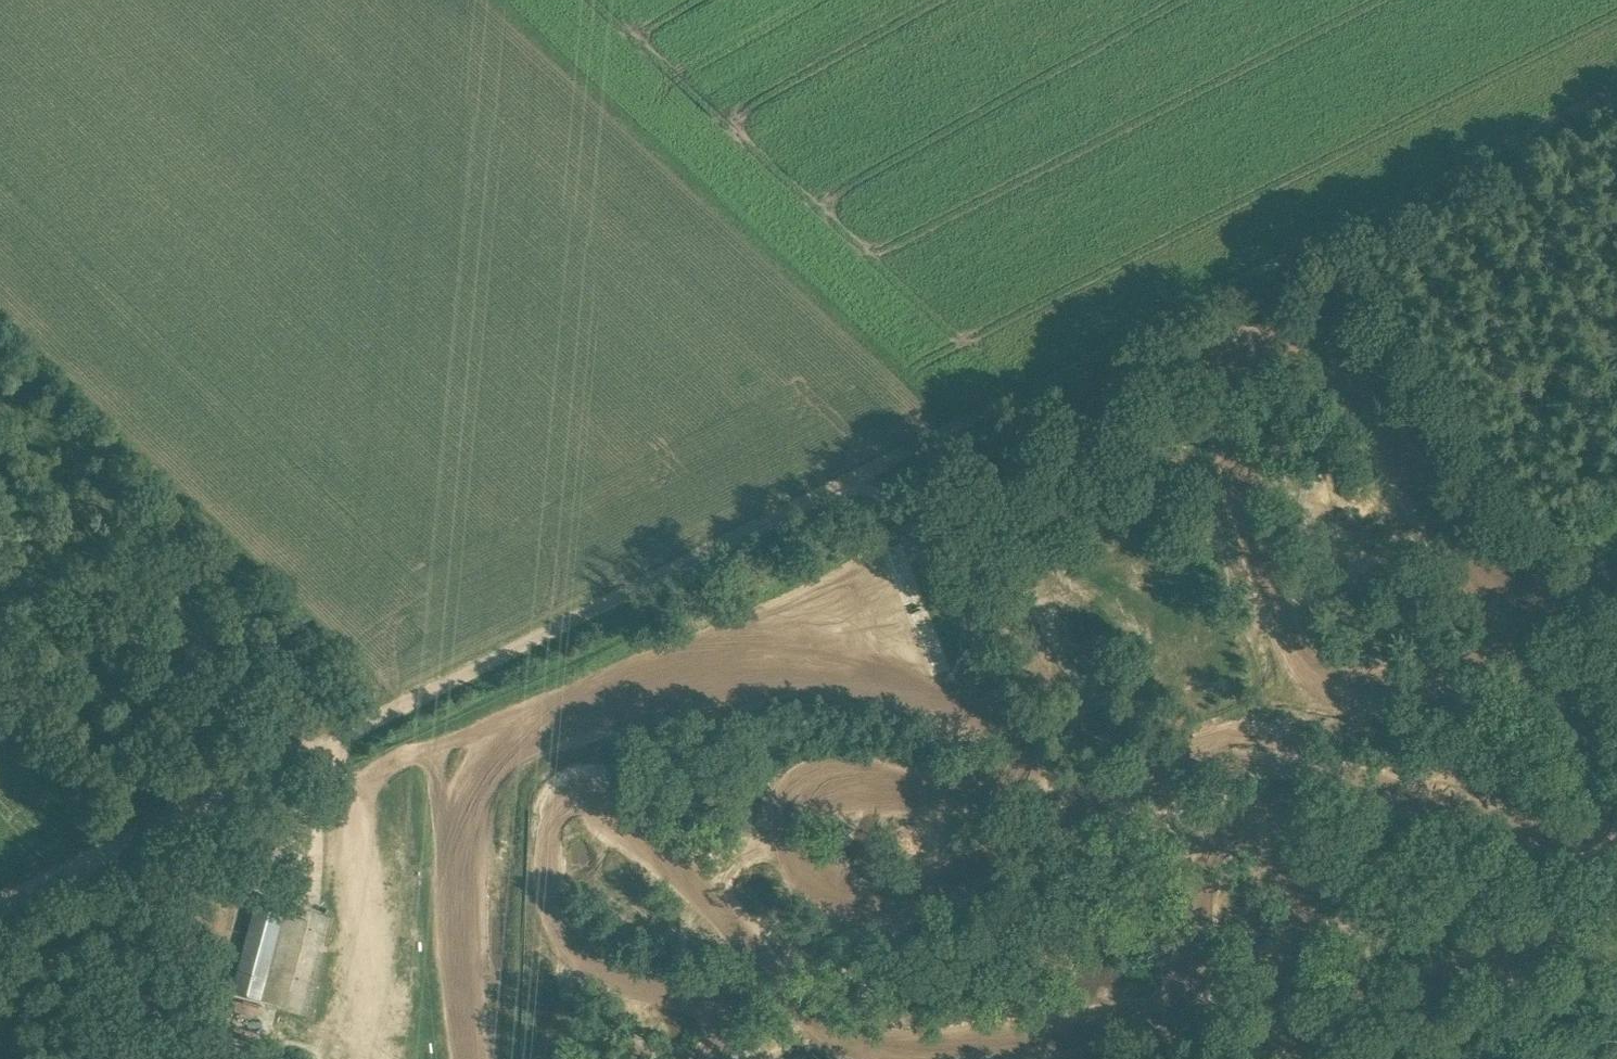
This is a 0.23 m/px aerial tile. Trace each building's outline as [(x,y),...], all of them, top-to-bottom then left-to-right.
[(230,982),(262,992),(284,905),(254,896),(230,982)]
